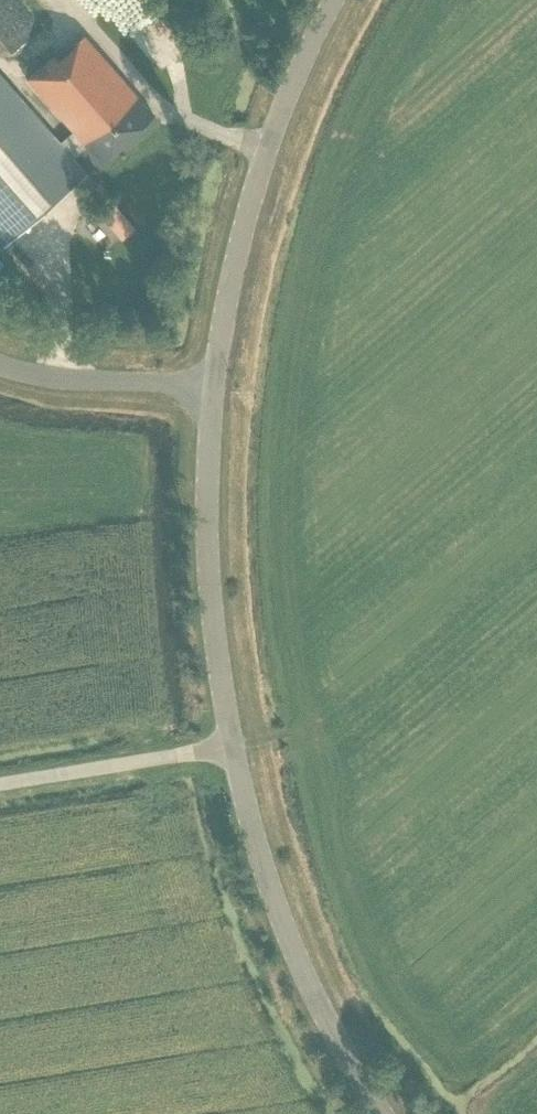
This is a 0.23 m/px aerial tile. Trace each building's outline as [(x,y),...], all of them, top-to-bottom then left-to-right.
[(72,131),(86,147),(99,162),(153,115),(83,35),(69,47),(66,44),(26,78),(72,131)] [(86,147),(72,131),(59,142),(0,75),(0,241),(3,245),(86,173),(73,158),(86,147)] [(102,219),(125,243),(140,230),(116,205),(102,219)]
